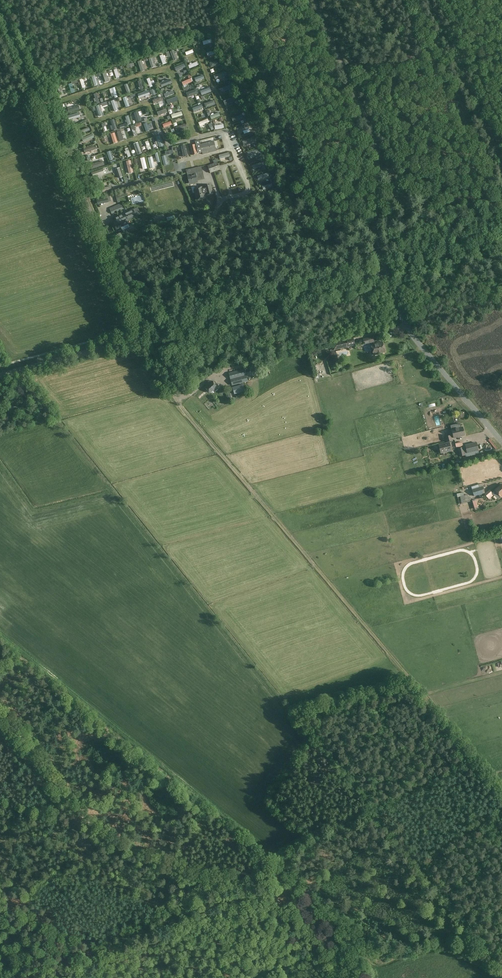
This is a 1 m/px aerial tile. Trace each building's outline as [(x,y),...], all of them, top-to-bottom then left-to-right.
[(225,71),(214,76),(216,80),(226,75),(225,71)] [(188,97),(199,94),(197,89),(186,93),(188,97)] [(234,101),(236,100),(233,93),(220,99),(221,102),(232,97),(234,101)] [(215,100),(204,104),(206,108),(216,104),(215,100)] [(238,133),(250,129),(248,125),(237,128),(238,133)] [(83,142),(94,138),(93,134),(82,138),(83,142)] [(164,146),(160,135),(156,137),(159,148),(164,146)] [(243,141),(244,145),(254,141),(253,137),(243,141)] [(199,140),(195,141),(196,144),(195,144),(197,153),(202,152),(202,154),(216,150),(214,141),(208,142),(200,144),(199,140)] [(210,173),(220,169),(217,162),(208,166),(210,173)] [(186,170),(188,177),(190,184),(198,182),(197,181),(204,179),(201,166),(186,170)] [(204,187),(202,187),(194,189),(196,200),(205,198),(204,195),(206,194),(206,195),(213,193),(211,185),(204,186),(204,187)] [(121,204),(109,209),(112,214),(123,209),(121,204)] [(116,222),(113,223),(116,229),(128,224),(127,220),(136,216),(133,210),(114,218),(116,222)] [(374,342),(375,342),(373,336),(363,339),(364,345),(371,343),(374,342)] [(349,345),(349,346),(355,345),(353,338),(333,344),(334,350),(337,349),(337,348),(349,345)] [(375,344),(374,342),(371,343),(371,345),(372,350),(371,351),(371,352),(371,354),(372,355),(373,354),(373,355),(385,352),(382,342),(375,344)] [(245,369),(229,373),(232,385),(248,381),(245,369)] [(207,386),(206,387),(210,393),(214,390),(215,391),(218,388),(217,387),(212,382),(210,383),(209,382),(206,385),(207,386)] [(244,385),(233,388),(235,395),(245,392),(244,385)] [(455,425),(451,426),(454,438),(465,435),(463,427),(456,429),(455,425)] [(463,446),(465,453),(466,453),(467,456),(479,453),(478,450),(477,443),(463,446),(462,442),(455,444),(456,448),(463,446)] [(439,445),(441,453),(451,451),(449,443),(439,445)] [(474,496),(485,493),(482,483),(471,487),(474,496)] [(501,484),(495,490),(493,492),(498,498),(500,496),(501,497),(501,496),(501,484)] [(492,493),(489,490),(484,494),(489,499),(494,495),(492,493)] [(468,502),(466,495),(460,496),(462,504),(468,502)]
